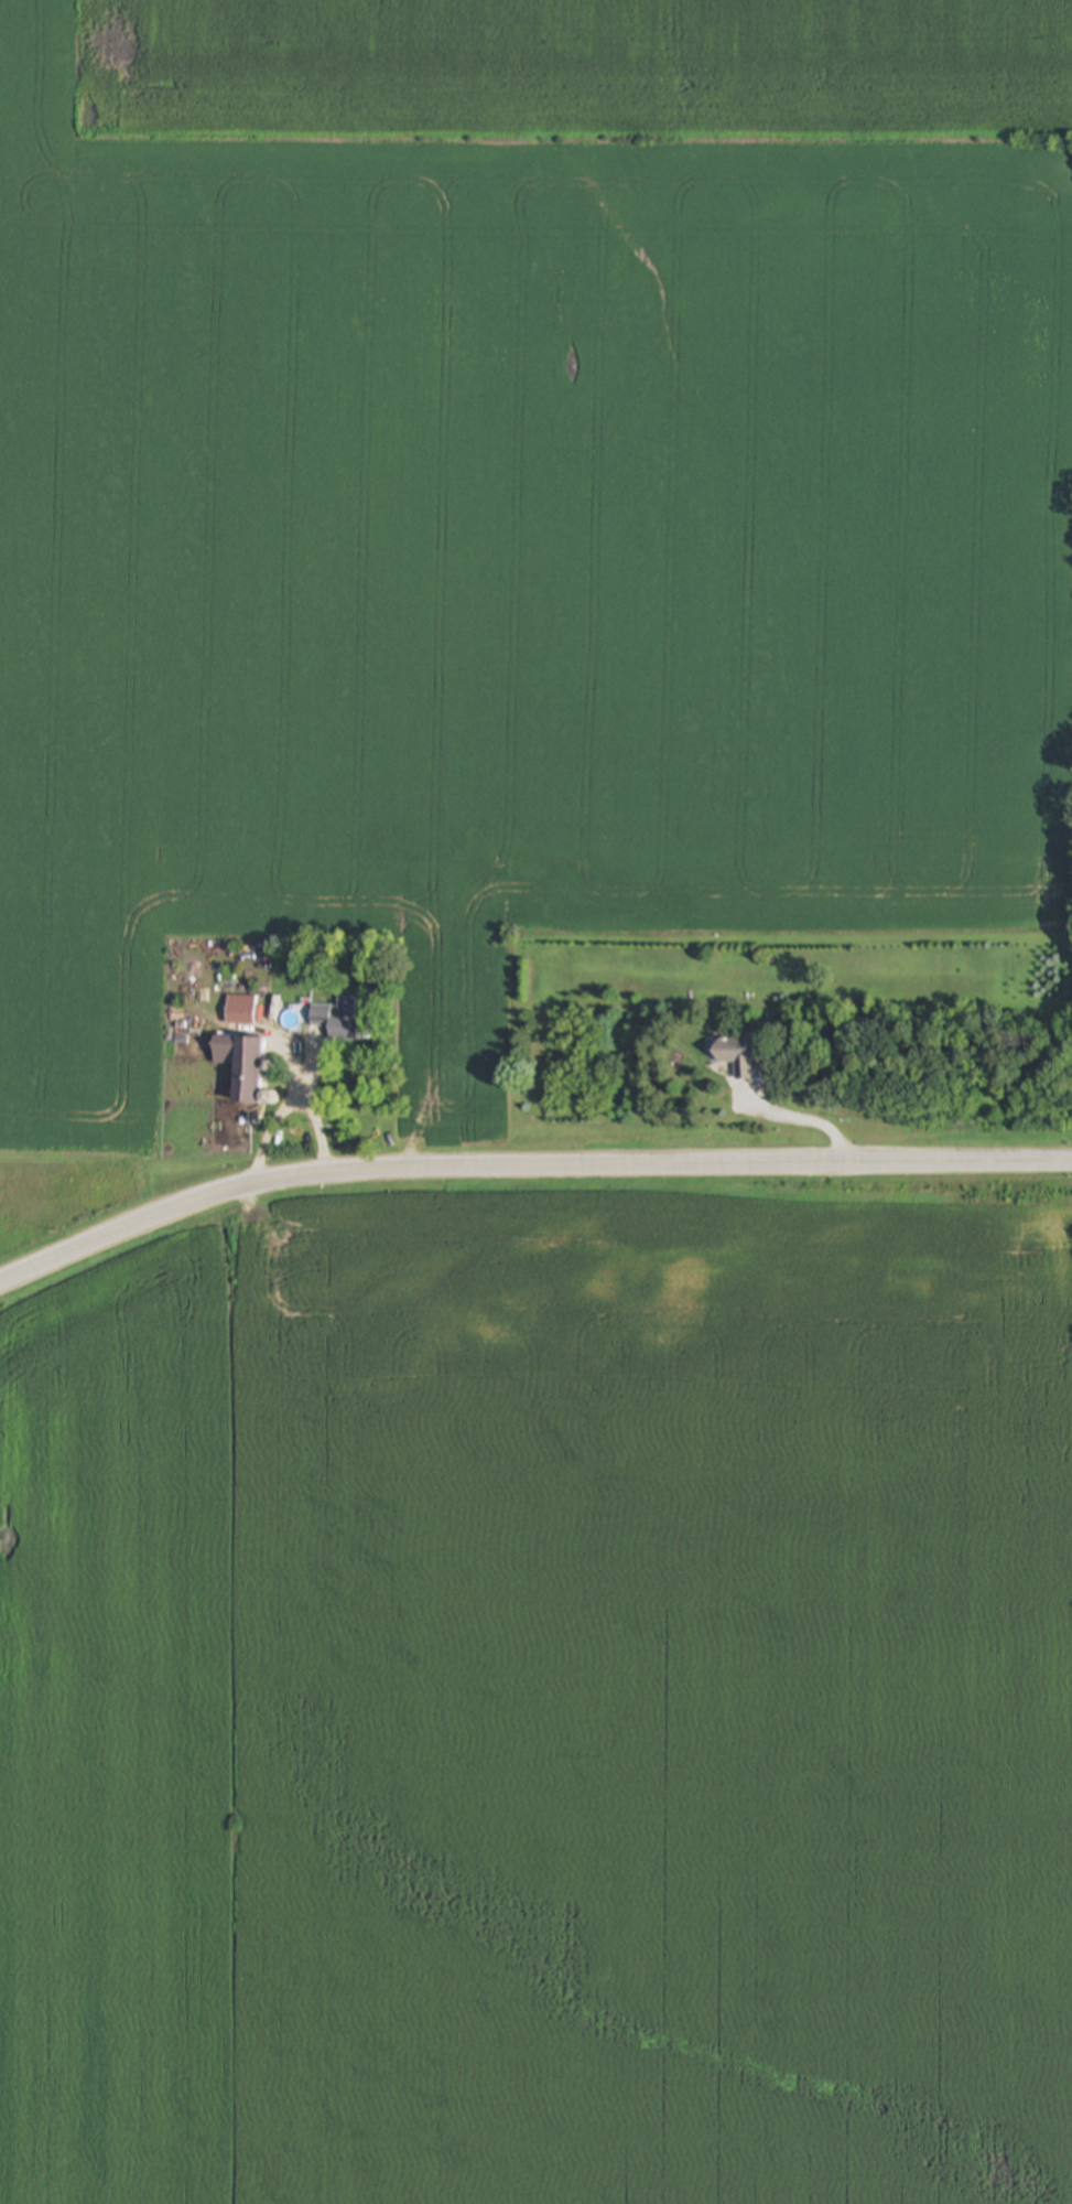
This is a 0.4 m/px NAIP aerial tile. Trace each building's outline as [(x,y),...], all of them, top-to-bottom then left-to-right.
[(311,1002),(310,1026),(329,1027),(329,1040),(359,1041),(361,1004),(311,1002)] [(232,1104),(278,1106),(279,1092),(262,1091),(262,1071),(274,1071),(275,1064),(263,1064),(264,1039),(213,1036),(212,1064),(234,1065),(232,1104)] [(736,1081),(756,1081),(755,1040),(714,1040),(714,1064),(736,1063),(736,1081)]
